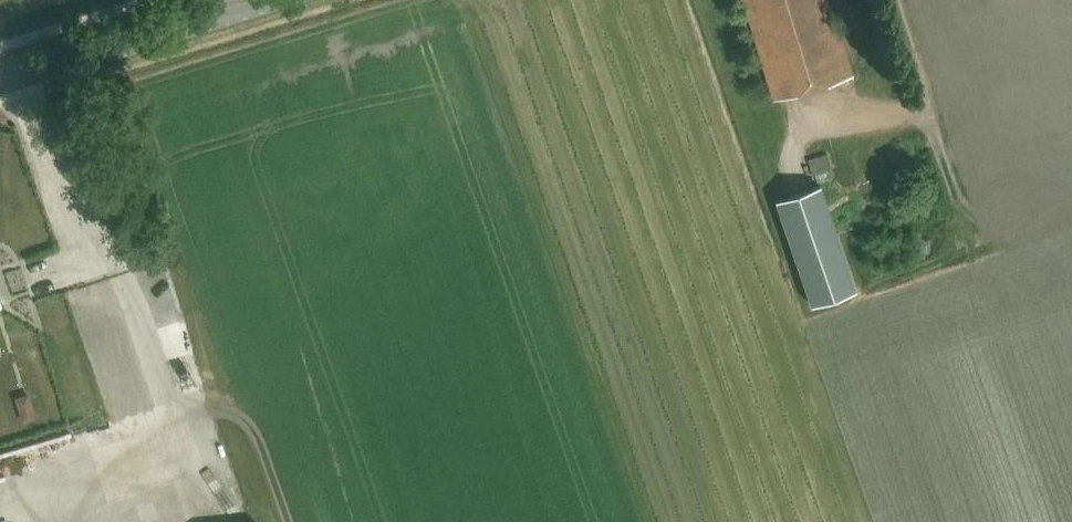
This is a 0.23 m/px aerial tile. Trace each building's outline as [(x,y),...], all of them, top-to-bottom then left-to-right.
[(773,99),(852,75),(829,0),(743,0),(773,99)] [(821,186),(837,181),(829,155),(810,161),(819,186),(821,185),(821,186)] [(821,186),(821,185),(819,186),(775,201),(811,306),(857,290),(821,186)]
